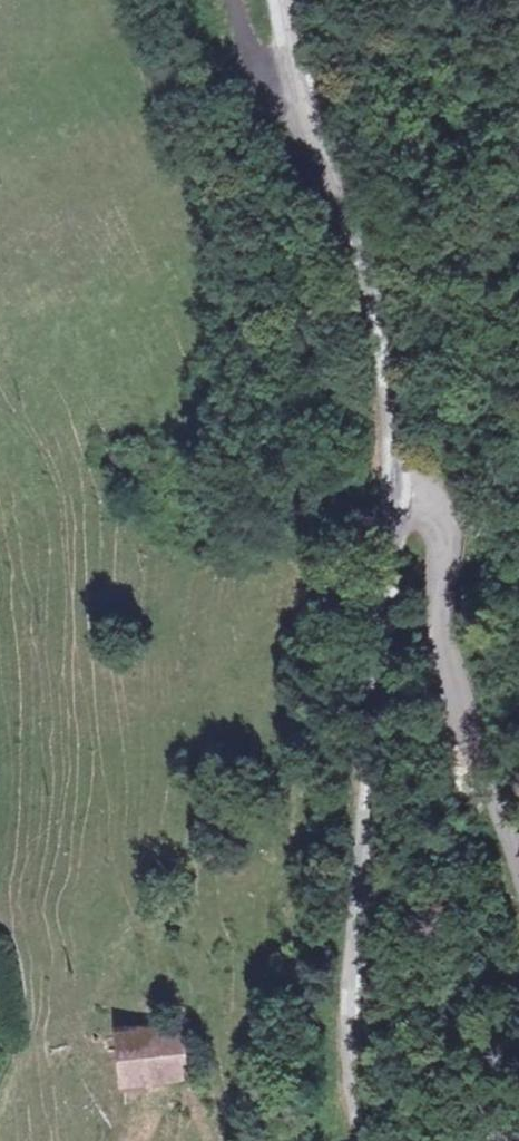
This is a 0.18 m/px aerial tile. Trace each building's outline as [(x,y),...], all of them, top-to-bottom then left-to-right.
[(175,1024),(108,1033),(115,1088),(182,1079),(175,1024)]
